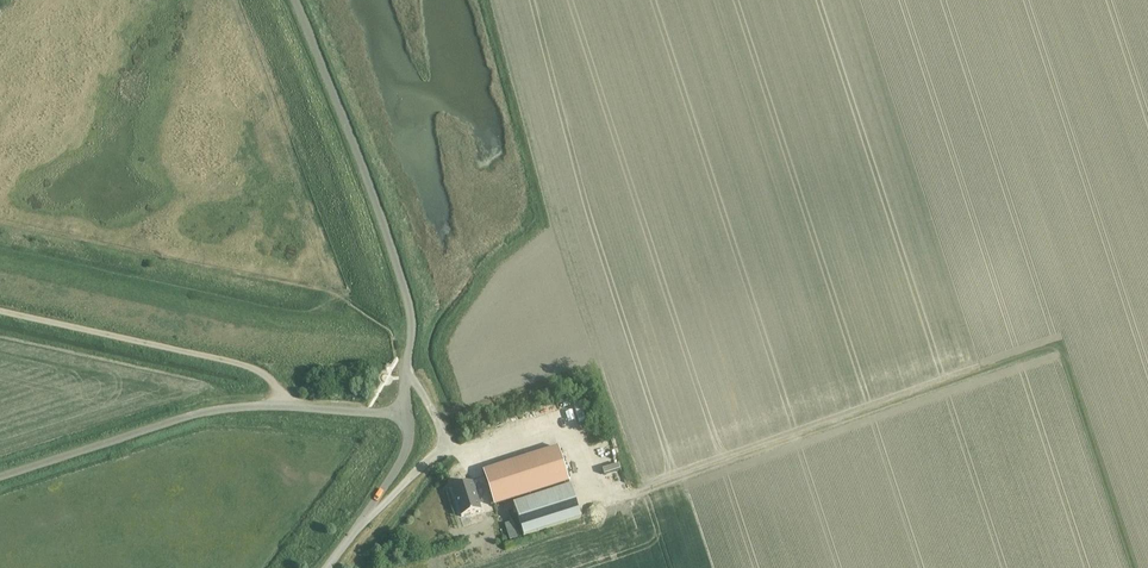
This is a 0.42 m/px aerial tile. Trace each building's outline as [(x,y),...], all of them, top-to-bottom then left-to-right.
[(587,418),(581,402),(573,405),(579,421),(587,418)] [(558,449),(483,473),(494,507),(569,483),(558,449)] [(461,518),(480,512),(471,484),(452,490),(461,518)] [(513,504),(523,537),(580,518),(570,486),(513,504)] [(513,527),(506,529),(509,541),(517,538),(513,527)]
